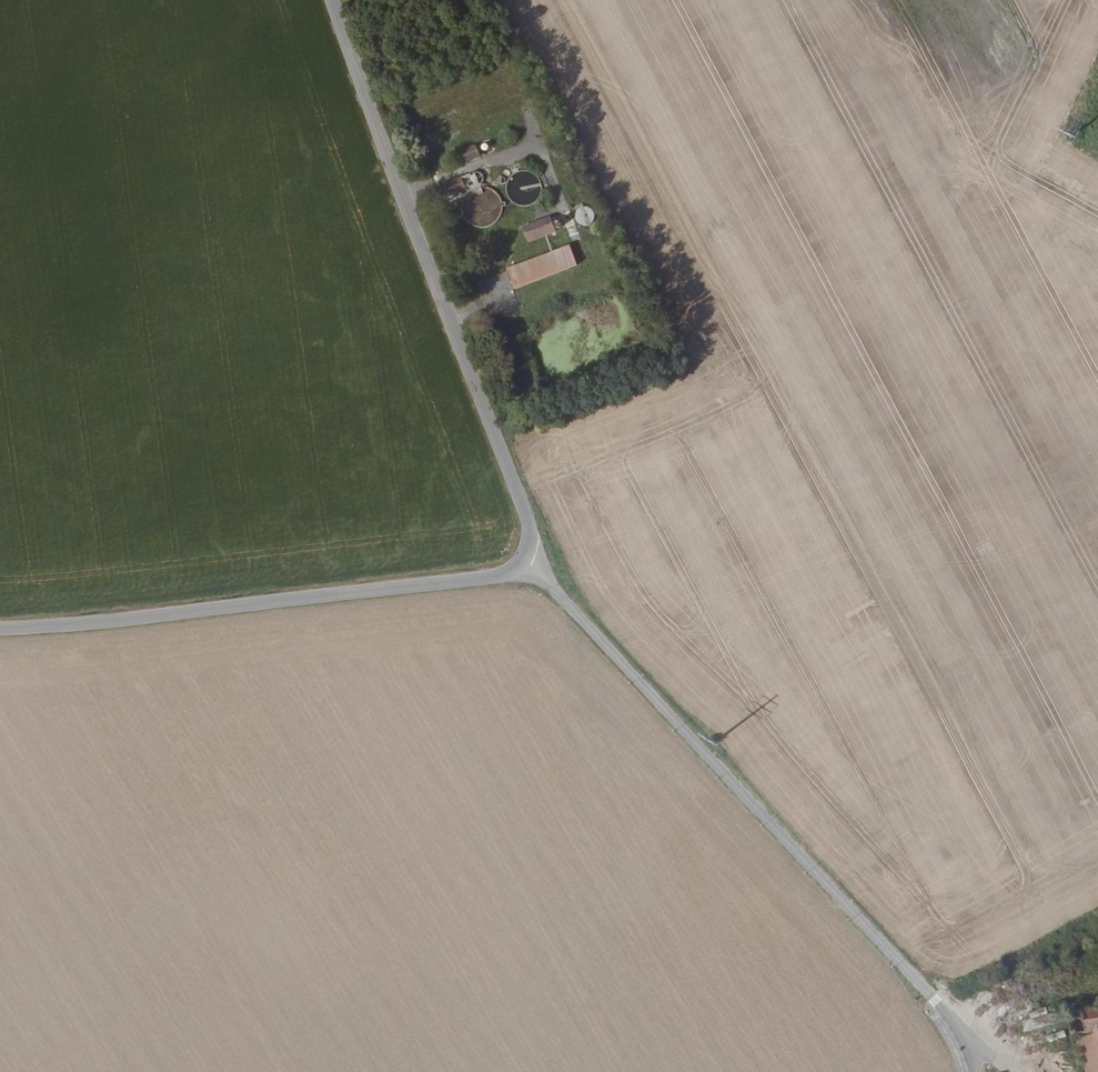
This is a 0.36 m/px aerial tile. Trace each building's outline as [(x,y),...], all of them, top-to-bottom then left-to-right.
[(476,145),(456,152),(460,163),(479,155),(476,145)] [(445,183),(450,195),(465,189),(460,177),(445,183)] [(434,199),(431,194),(423,201),(426,205),(434,199)] [(543,219),(523,226),(529,241),(548,234),(543,219)] [(577,266),(569,246),(508,269),(516,289),(577,266)] [(1080,1011),(1097,1067),(1097,1008),(1080,1011)] [(1025,1025),(1009,1027),(1010,1033),(1025,1032),(1025,1025)]
